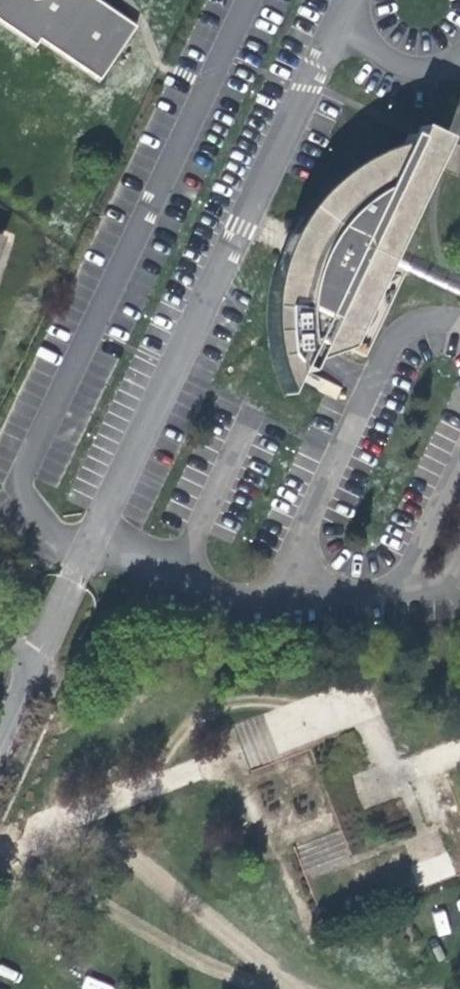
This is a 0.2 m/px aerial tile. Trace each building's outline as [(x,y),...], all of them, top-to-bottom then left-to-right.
[(33,48),(38,42),(96,82),(133,29),(91,0),(0,0),(0,25),(33,48)] [(300,209),(290,222),(297,226),(275,273),(268,270),(266,276),(262,297),(260,310),(260,331),(263,351),(267,372),(272,384),(278,399),(290,375),(296,378),(302,365),(338,353),(440,146),(414,134),(408,143),(402,140),(399,149),(385,152),(366,159),(347,169),(336,176),(319,189),(310,199),(300,209)] [(297,226),(290,222),(288,226),(283,233),(276,249),(268,270),(275,273),(297,226)] [(80,988),(113,988),(114,988),(87,975),(80,988)]
